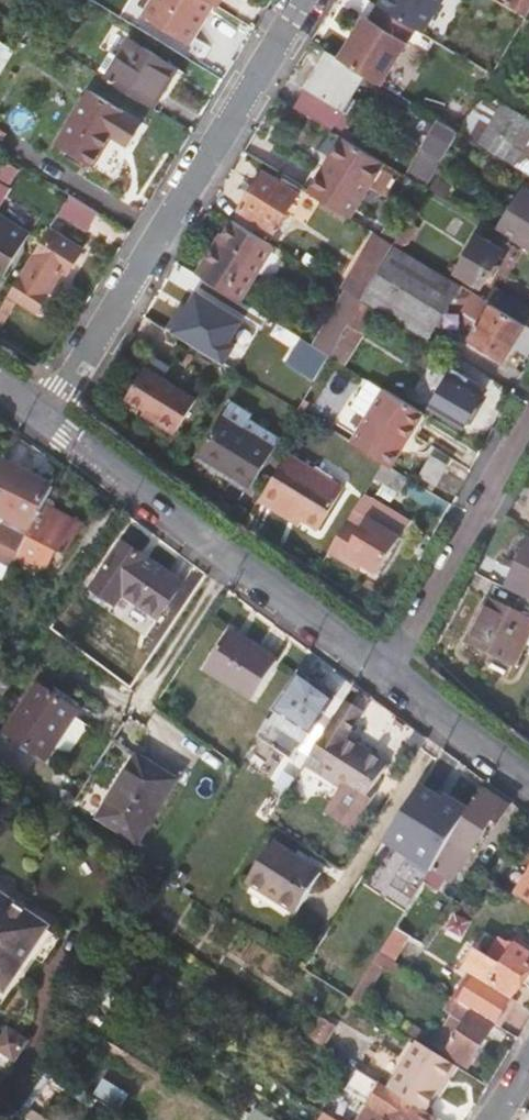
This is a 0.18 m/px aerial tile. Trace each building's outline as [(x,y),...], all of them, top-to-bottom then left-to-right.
[(39,19),(48,24),(63,0),(51,0),(39,19)] [(215,6),(205,0),(158,0),(147,17),(190,44),(215,6)] [(218,8),(223,0),(205,0),(215,6),(218,8)] [(512,3),(528,14),(528,0),(514,0),(512,3)] [(490,2),(458,54),(470,62),(502,8),(490,2)] [(502,8),(470,62),(495,77),(499,70),(511,51),(519,36),(528,20),(504,5),(502,8)] [(368,76),(384,86),(419,30),(381,6),(372,20),(367,17),(342,60),(368,76)] [(528,20),(519,36),(528,42),(528,41),(528,20)] [(18,52),(3,43),(0,48),(0,80),(18,52)] [(155,111),(180,72),(134,43),(123,61),(112,54),(99,76),(155,111)] [(511,51),(499,70),(508,76),(520,57),(511,51)] [(342,60),(332,54),(307,93),(323,103),(313,118),(344,137),(355,120),(344,113),(368,76),(342,60)] [(155,111),(163,115),(187,77),(180,72),(155,111)] [(323,103),(307,93),(298,109),(313,118),(323,103)] [(60,145),(94,166),(112,139),(129,148),(143,127),(92,95),(60,145)] [(528,176),(528,117),(507,104),(489,135),(482,147),(528,176)] [(462,134),(482,147),(489,135),(469,122),(462,134)] [(462,134),(446,125),(429,153),(445,163),(462,134)] [(346,138),(312,194),(355,220),(367,201),(373,189),(388,165),(346,138)] [(92,170),(94,166),(60,145),(58,148),(92,170)] [(309,191),(286,177),(282,184),(265,174),(243,212),(283,236),(309,191)] [(14,194),(0,186),(0,216),(14,194)] [(386,197),(373,189),(367,201),(378,208),(386,197)] [(528,252),(528,191),(525,189),(498,233),(528,252)] [(94,212),(71,198),(62,212),(86,227),(94,212)] [(6,279),(30,237),(0,218),(0,275),(6,279)] [(397,246),(403,250),(407,243),(411,246),(422,228),(411,221),(397,246)] [(274,246),(234,222),(209,263),(206,262),(198,275),(201,277),(238,300),(241,301),(274,246)] [(85,253),(50,231),(36,254),(40,257),(15,296),(41,312),(66,272),(73,276),(85,253)] [(361,265),(346,291),(364,302),(397,246),(382,237),(364,266),(361,265)] [(484,286),(503,252),(477,237),(458,270),(484,286)] [(364,302),(429,342),(464,287),(403,250),(397,246),(364,302)] [(238,300),(201,277),(178,315),(207,331),(223,307),(231,312),(238,300)] [(528,327),(528,325),(528,309),(495,289),(488,302),(525,325),(528,327)] [(525,325),(488,302),(475,294),(463,312),(482,324),(468,346),(483,356),(488,350),(504,361),(525,325)] [(191,329),(183,341),(209,357),(216,345),(191,329)] [(463,426),(482,394),(465,384),(468,379),(453,369),(431,406),(463,426)] [(128,402),(177,433),(197,402),(147,371),(128,402)] [(411,445),(428,416),(387,391),(354,446),(385,465),(395,471),(405,455),(401,452),(408,442),(411,445)] [(198,458),(250,490),(280,441),(242,418),(245,412),(231,403),(198,458)] [(287,458),(259,504),(276,514),(278,511),(319,536),(345,493),(287,458)] [(437,487),(448,469),(433,459),(422,477),(437,487)] [(399,495),(408,480),(395,471),(385,465),(376,480),(399,495)] [(0,470),(0,519),(30,535),(43,509),(52,491),(2,467),(0,470)] [(63,559),(79,528),(43,509),(30,535),(27,542),(13,568),(38,583),(53,555),(63,559)] [(347,528),(328,559),(342,566),(345,562),(378,582),(400,545),(368,525),(360,536),(347,528)] [(0,540),(0,568),(10,573),(13,568),(27,542),(5,530),(0,540)] [(118,607),(126,596),(133,602),(156,568),(125,547),(95,591),(118,607)] [(509,594),(528,604),(528,558),(509,594)] [(163,622),(186,589),(156,568),(133,602),(163,622)] [(16,576),(10,573),(0,593),(0,601),(2,602),(16,576)] [(506,592),(498,605),(490,600),(466,642),(513,670),(528,642),(528,604),(509,594),(506,592)] [(279,662),(231,631),(206,670),(255,702),(279,662)] [(272,726),(267,723),(258,739),(292,762),(303,746),(304,746),(334,701),(301,679),(272,726)] [(47,762),(80,714),(39,687),(7,735),(47,762)] [(332,731),(329,729),(306,765),(367,805),(390,768),(349,742),(362,721),(345,710),(332,731)] [(174,787),(135,762),(96,824),(136,849),(174,787)] [(496,827),(512,803),(487,785),(469,814),(432,872),(394,932),(407,940),(436,893),(444,899),(453,884),(451,883),(489,823),(496,827)] [(432,872),(469,814),(446,800),(443,804),(437,800),(421,789),(386,845),(432,872)] [(443,804),(446,800),(440,795),(437,800),(443,804)] [(297,916),(323,876),(273,843),(247,883),(297,916)] [(517,898),(528,905),(528,879),(517,898)] [(4,989),(17,970),(29,951),(47,924),(0,893),(0,986),(4,989)] [(42,961),(61,933),(47,924),(29,951),(36,956),(42,961)] [(407,940),(394,932),(380,954),(394,963),(408,941),(407,940)] [(472,1007),(470,1010),(496,1026),(528,972),(528,955),(516,947),(511,955),(497,947),(489,959),(477,953),(465,972),(485,985),(480,994),(472,1007)] [(24,974),(36,956),(29,951),(17,970),(24,974)] [(394,963),(380,954),(351,1001),(360,1006),(383,969),(392,975),(398,965),(394,963)] [(474,990),(466,1003),(472,1007),(480,994),(474,990)] [(436,1045),(470,1068),(496,1026),(470,1010),(452,999),(444,1012),(453,1018),(436,1045)] [(312,1032),(307,1028),(303,1036),(323,1049),(336,1028),(320,1018),(312,1032)] [(16,1059),(29,1038),(14,1029),(1,1049),(16,1059)] [(456,1067),(419,1044),(389,1090),(425,1114),(456,1067)] [(389,1090),(380,1085),(368,1105),(358,1119),(430,1119),(432,1118),(425,1114),(389,1090)]
